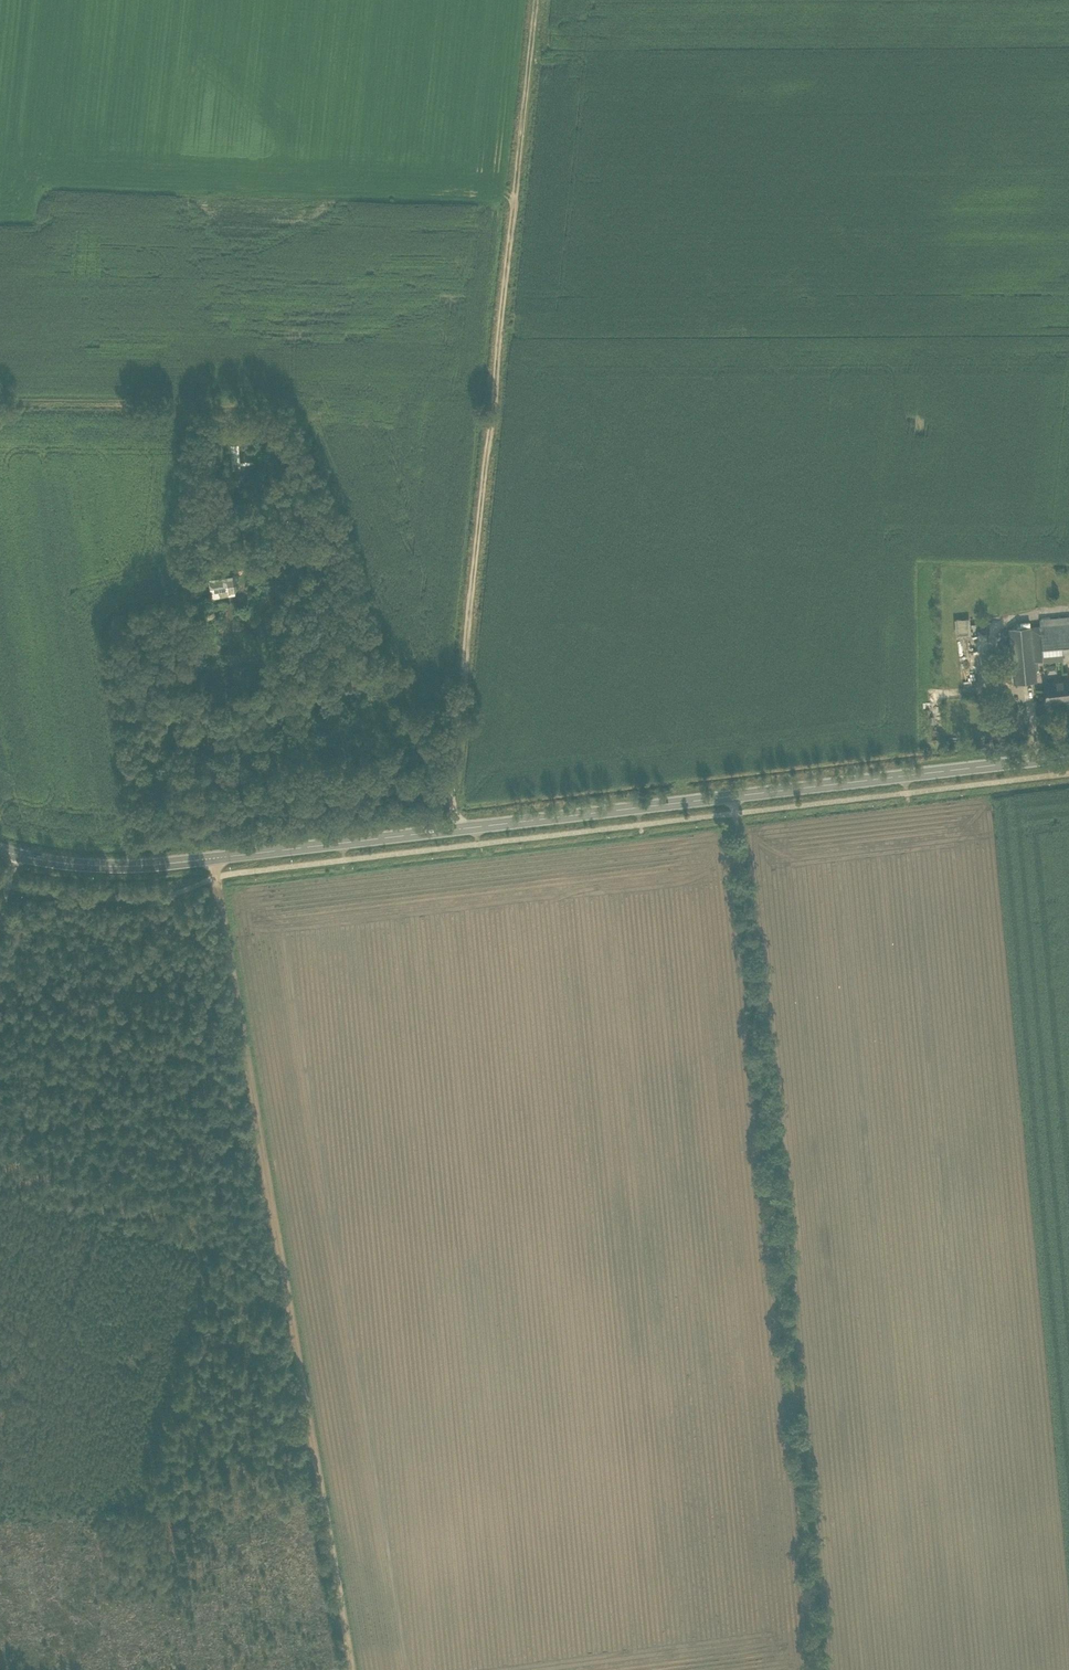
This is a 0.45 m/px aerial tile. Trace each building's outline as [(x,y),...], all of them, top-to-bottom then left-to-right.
[(224,580),(208,582),(211,598),(227,595),(224,580)] [(975,617),(956,617),(956,634),(971,633),(970,625),(976,625),(975,617)] [(1040,626),(1043,661),(1068,658),(1068,623),(1040,626)] [(1040,626),(1010,629),(1013,663),(1014,672),(1015,683),(1036,681),(1034,662),(1043,661),(1040,626)] [(984,665),(986,629),(972,628),(971,664),(984,665)] [(1044,682),(1047,703),(1059,701),(1059,700),(1068,699),(1068,679),(1044,682)] [(308,759),(294,761),(296,772),(309,770),(308,759)]
